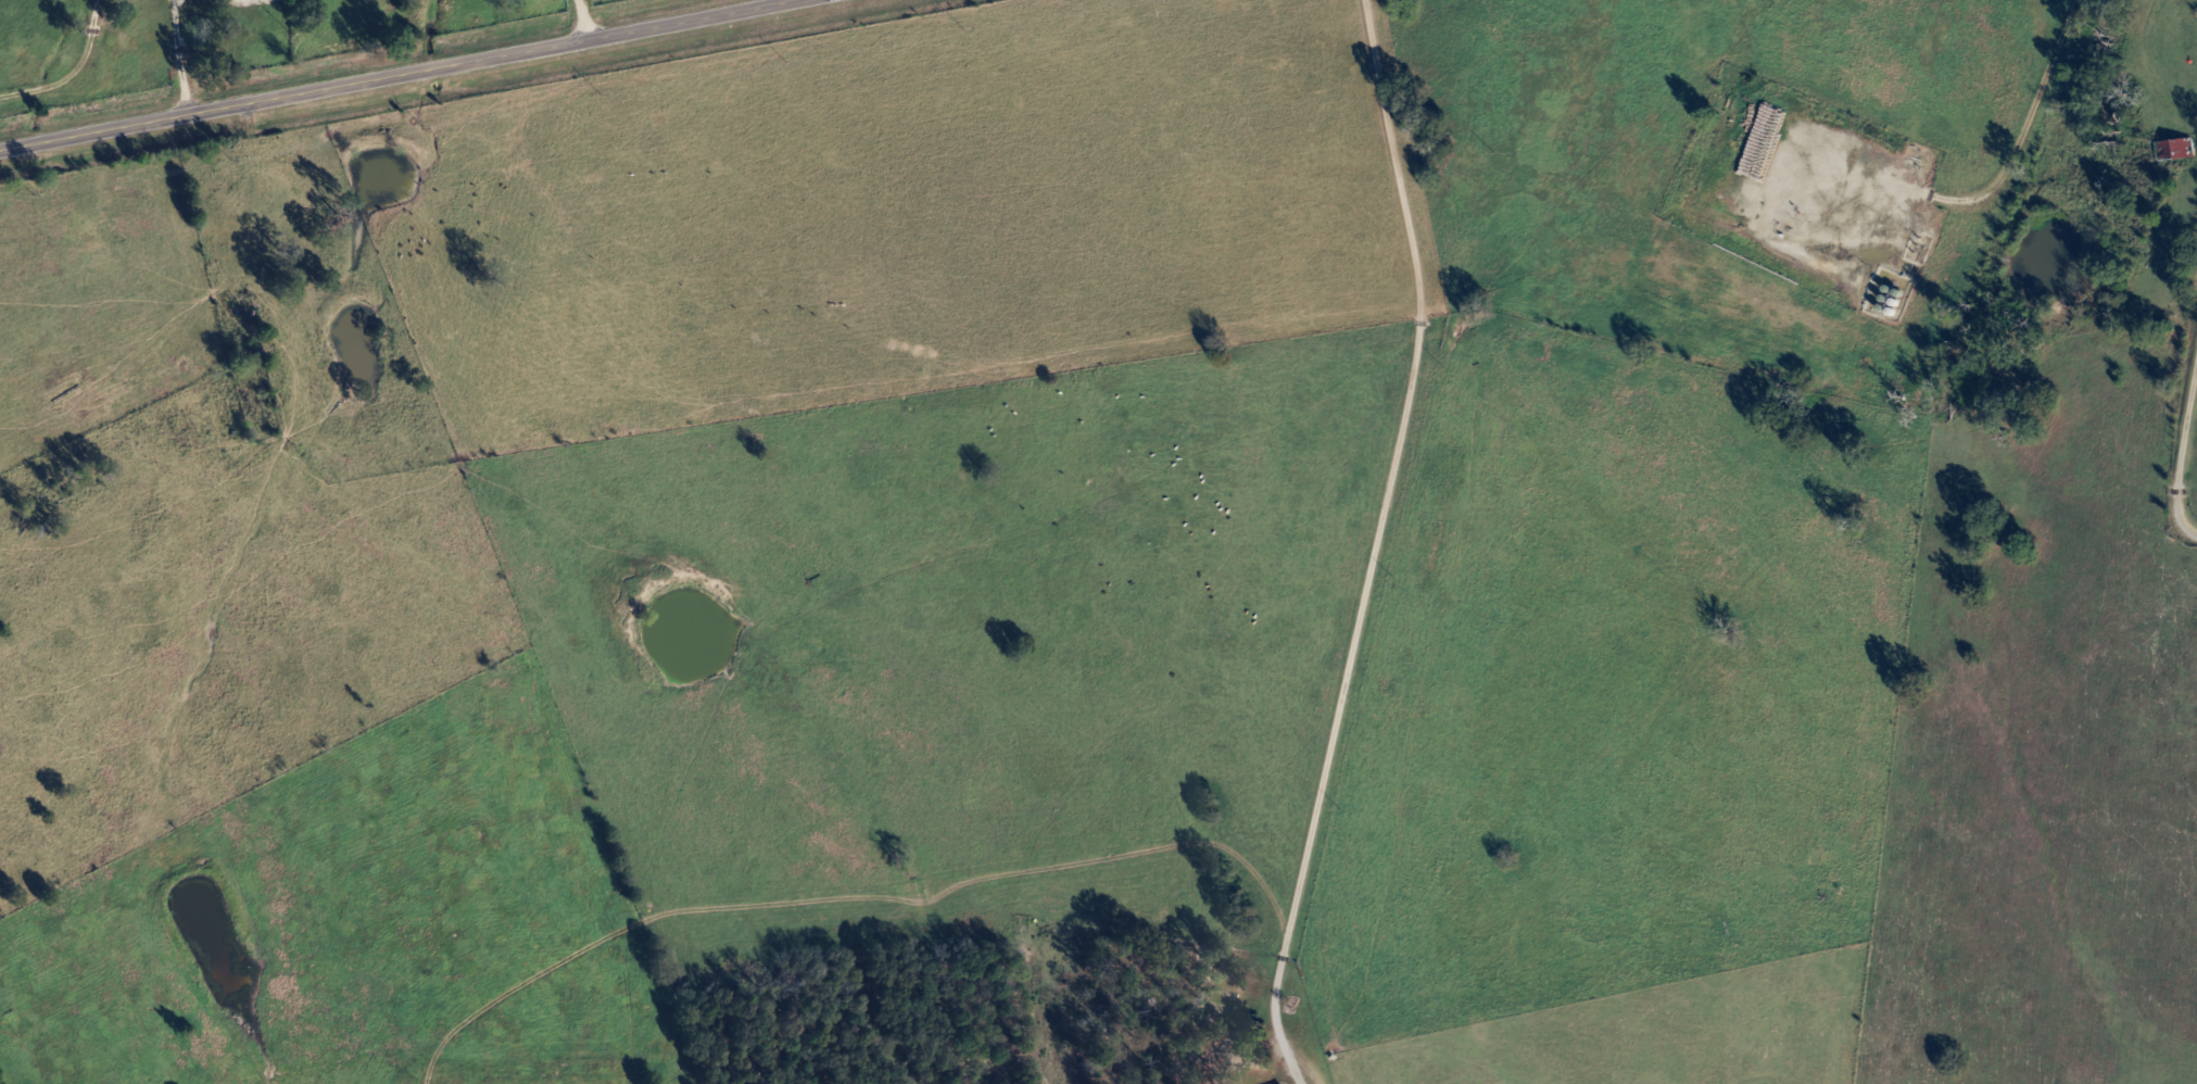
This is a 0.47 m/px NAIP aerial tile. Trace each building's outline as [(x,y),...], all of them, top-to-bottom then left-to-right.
[(2157,144),(2160,164),(2196,159),(2193,139),(2157,144)]
